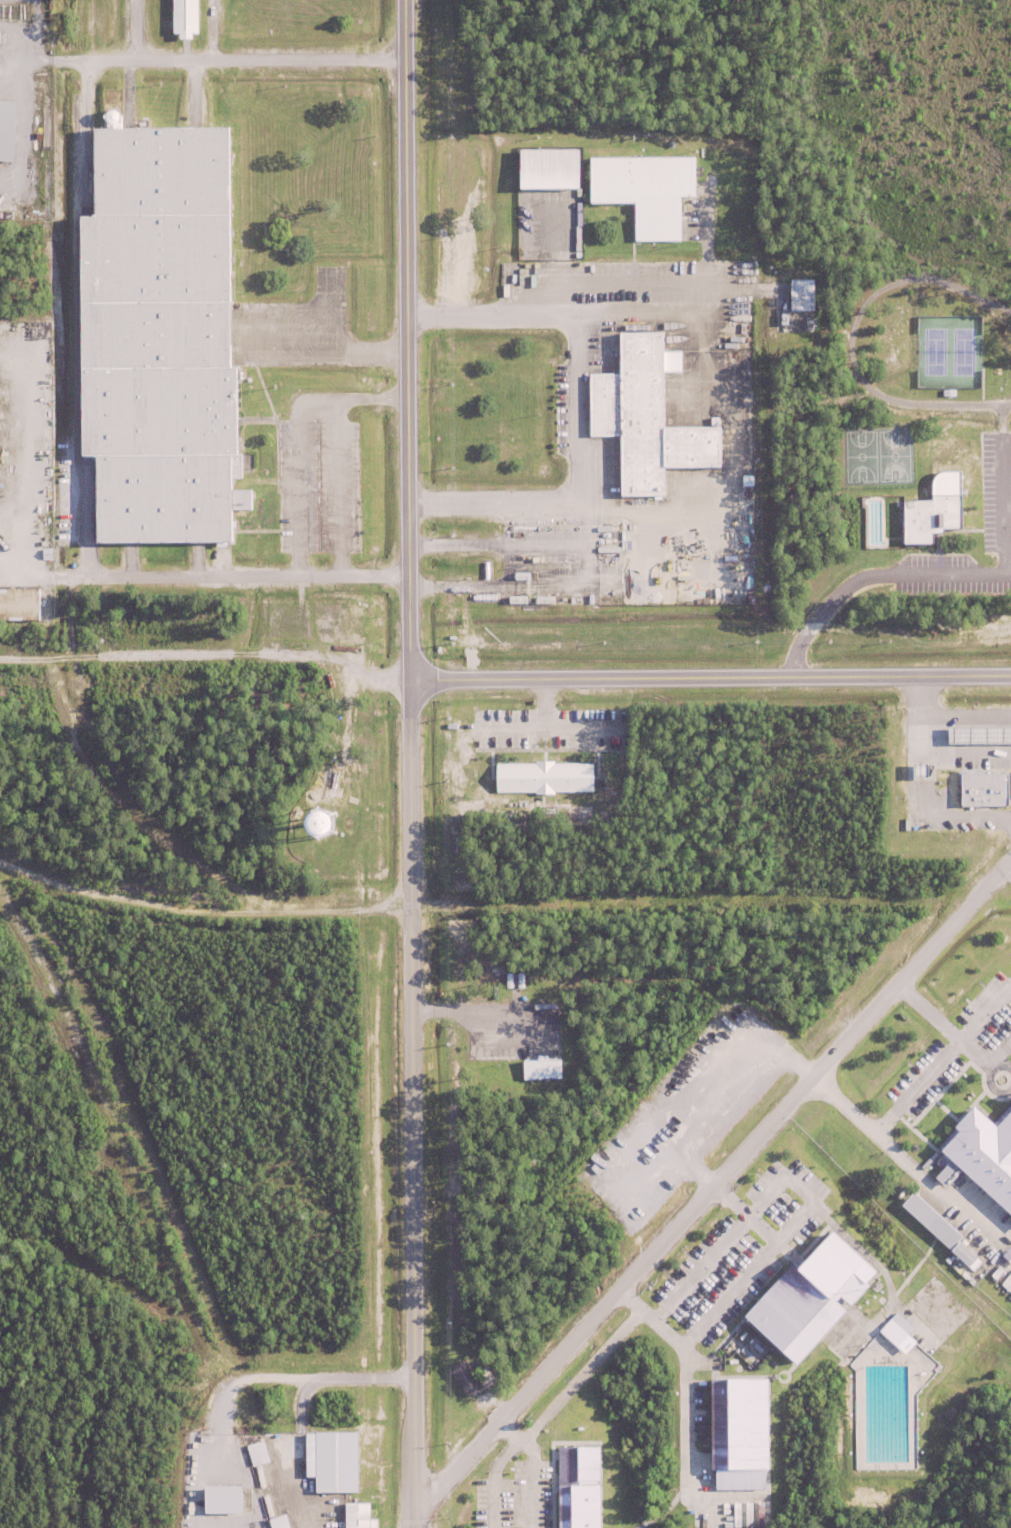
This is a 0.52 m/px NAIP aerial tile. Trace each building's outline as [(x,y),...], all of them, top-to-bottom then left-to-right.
[(168,34),(168,0),(194,0),(195,34),(188,34),(188,40),(175,40),(174,34),(168,34)] [(104,123),(103,122),(103,121),(102,120),(102,119),(102,118),(102,116),(102,115),(103,114),(103,113),(104,112),(105,111),(106,111),(107,110),(109,110),(110,110),(111,111),(112,111),(113,112),(114,113),(115,114),(115,115),(116,116),(116,117),(116,119),(115,120),(115,121),(114,122),(113,123),(112,124),(111,124),(110,124),(109,125),(108,124),(106,124),(105,124),(104,123)] [(233,367),(233,449),(249,449),(249,465),(237,465),(237,477),(228,477),(228,490),(247,490),(247,510),(228,510),(228,545),(92,546),(92,459),(78,459),(77,215),(90,215),(90,130),(225,129),(226,368),(233,367)] [(587,188),(587,149),(527,149),(528,188),(587,188)] [(631,240),(631,203),(587,203),(586,155),(691,155),(692,196),(677,197),(677,240),(631,240)] [(791,316),(791,299),(788,299),(788,284),(815,283),(815,316),(791,316)] [(660,428),(717,428),(718,469),(661,469),(661,495),(617,496),(616,436),(586,436),(585,373),(617,373),(616,332),(659,331),(659,351),(678,350),(678,372),(660,372),(660,428)] [(958,496),(958,529),(940,529),(940,534),(929,534),(929,545),(900,545),(900,502),(929,502),(929,497),(958,496)] [(594,762),(594,792),(555,792),(555,795),(536,795),(536,791),(497,791),(497,762),(536,762),(536,759),(556,759),(556,763),(594,762)] [(954,768),(953,806),(1001,806),(1001,768),(954,768)] [(507,972),(526,972),(526,989),(507,989),(507,972)] [(563,1058),(563,1080),(524,1080),(524,1058),(538,1058),(538,1055),(548,1055),(548,1058),(563,1058)] [(993,1124),(1010,1104),(1010,1217),(937,1148),(955,1129),(950,1125),(970,1103),(993,1124)] [(897,1205),(909,1191),(958,1235),(946,1248),(897,1205)] [(861,1282),(849,1271),(778,1349),(740,1315),(789,1261),(795,1266),(828,1230),(872,1270),(861,1282)] [(948,1250),(957,1240),(974,1257),(973,1258),(977,1262),(970,1270),(948,1250)] [(1003,1254),(1010,1245),(1010,1261),(1003,1254)] [(1002,1284),(1010,1274),(1010,1293),(1002,1284)] [(881,1330),(896,1314),(904,1322),(900,1326),(909,1334),(897,1346),(881,1330)] [(450,1369),(466,1358),(484,1386),(468,1397),(450,1369)] [(484,1366),(487,1363),(500,1380),(497,1383),(484,1366)] [(706,1377),(764,1376),(765,1469),(761,1469),(761,1489),(711,1490),(710,1469),(706,1469),(706,1377)] [(313,1493),(313,1475),(303,1475),(303,1432),(355,1431),(355,1493),(313,1493)] [(244,1445),(261,1440),(267,1460),(250,1466),(244,1445)] [(596,1446),(597,1527),(555,1527),(554,1446),(596,1446)] [(195,1485),(232,1484),(233,1511),(196,1512),(195,1485)] [(368,1502),(368,1527),(342,1527),(342,1502),(368,1502)] [(284,1513),(288,1527),(269,1527),(266,1518),(284,1513)]
